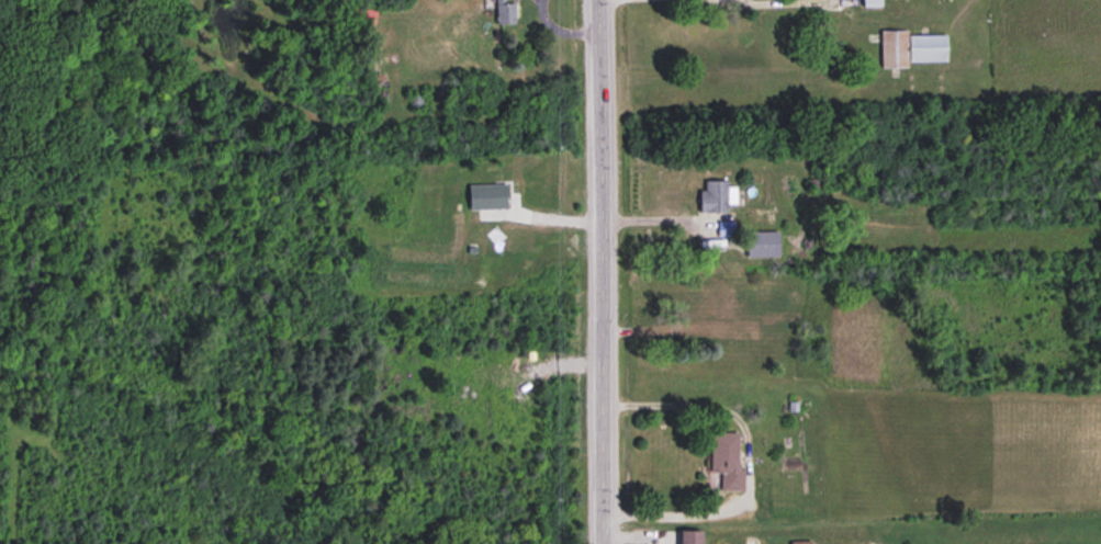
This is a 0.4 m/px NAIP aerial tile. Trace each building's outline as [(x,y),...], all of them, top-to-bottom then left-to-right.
[(515,4),(514,4),(514,0),(496,0),(497,25),(515,25),(515,4)] [(908,64),(946,64),(946,34),(881,34),(881,69),(908,69),(908,64)] [(727,183),(700,183),(700,214),(727,214),(727,183)] [(747,258),(779,258),(779,233),(747,233),(747,258)] [(740,434),(710,434),(710,475),(721,475),(721,492),(740,492),(740,434)] [(678,532),(678,543),(700,543),(700,532),(678,532)]
